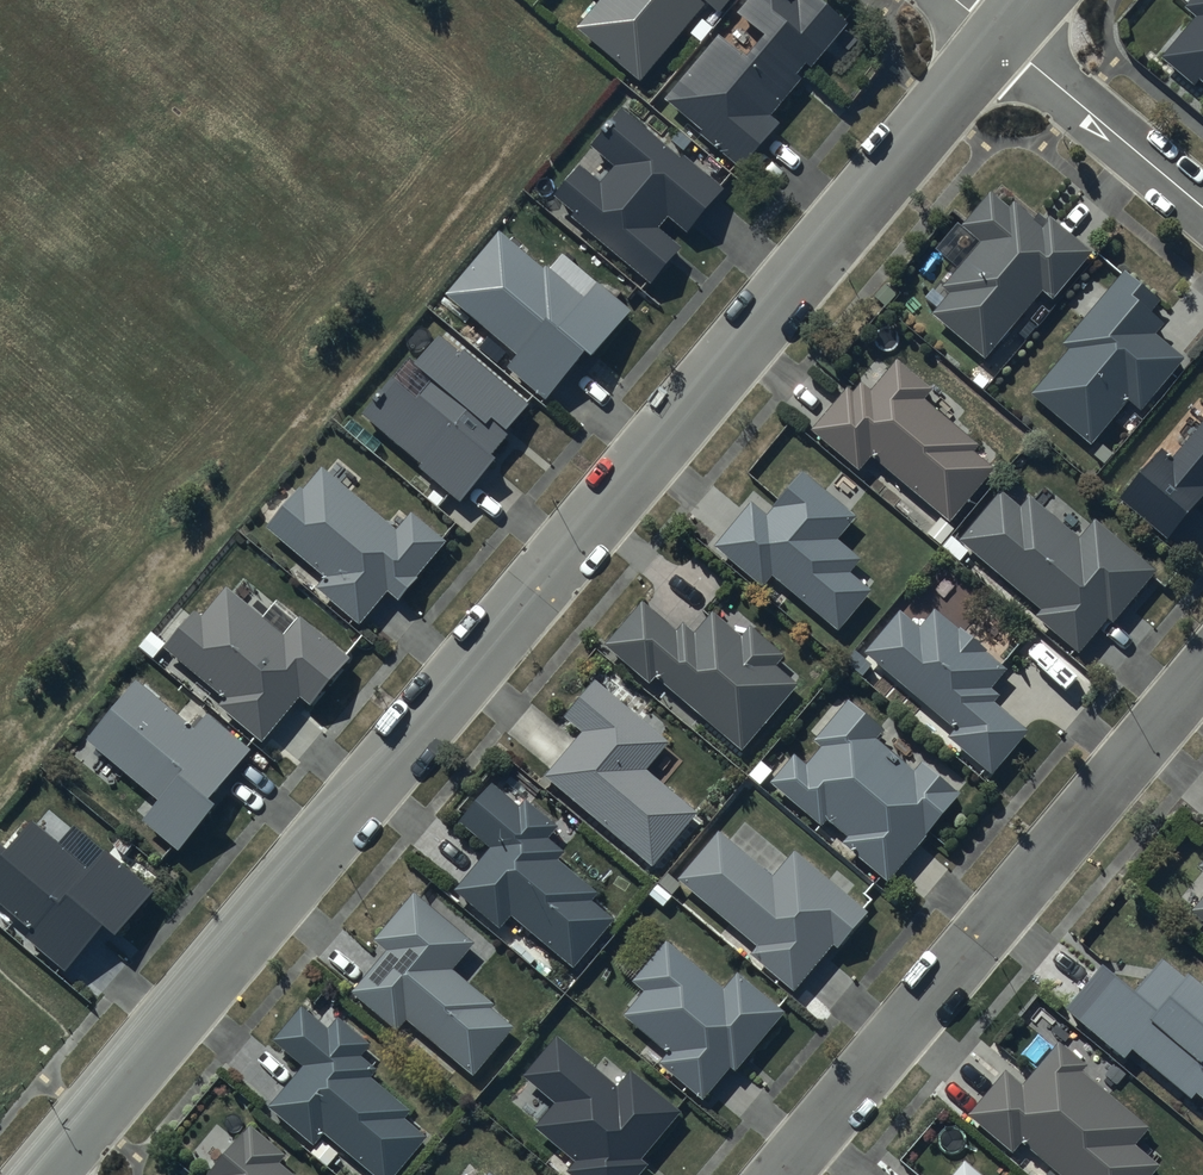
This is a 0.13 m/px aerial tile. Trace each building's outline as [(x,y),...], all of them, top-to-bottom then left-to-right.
[(644,88),(710,6),(722,16),(735,0),(601,0),(575,32),(644,88)] [(743,172),(783,125),(773,116),(804,80),(798,75),(807,65),(814,71),(852,27),(820,0),(803,0),(802,2),(800,0),(755,0),(742,15),(769,38),(748,62),(723,40),(669,103),(706,134),(703,138),(743,172)] [(1163,63),(1192,87),(1197,80),(1202,85),(1202,0),(1197,0),(1186,13),(1197,22),(1163,63)] [(576,221),(656,287),(687,251),(664,232),(674,221),(692,237),(730,191),(695,162),(692,166),(626,112),(595,150),(619,170),(604,188),(583,171),(560,200),(580,217),(576,221)] [(933,320),(988,364),(1044,294),(1055,303),(1093,257),(1053,224),(1050,227),(1039,218),(1035,222),(1017,208),(1013,214),(992,197),(963,233),(981,247),(944,292),(951,298),(933,320)] [(514,372),(551,401),(589,354),(599,362),(638,314),(603,285),(590,300),(552,270),(550,272),(504,236),(451,301),(524,360),(514,372)] [(1032,400),(1091,448),(1129,402),(1142,412),(1184,362),(1155,338),(1165,326),(1149,312),(1158,303),(1125,276),(1065,349),(1070,353),(1032,400)] [(421,472),(463,508),(500,466),(493,460),(516,434),(513,431),(531,410),(466,355),(464,357),(444,340),(418,370),(436,386),(423,401),(417,400),(398,383),(366,419),(424,469),(421,472)] [(873,459),(949,524),(994,472),(974,455),(979,449),(924,402),(931,394),(896,365),(870,395),(861,388),(854,397),(847,392),(812,433),(860,474),(873,459)] [(1165,543),(1202,497),(1202,428),(1172,466),(1160,456),(1119,506),(1165,543)] [(317,591),(362,629),(390,596),(400,605),(449,546),(414,516),(398,534),(325,472),(306,494),(303,492),(268,532),(326,580),(317,591)] [(772,583),(837,635),(869,596),(848,579),(859,565),(835,546),(855,520),(802,478),(767,521),(750,508),(715,552),(765,592),(772,583)] [(1035,623),(1078,658),(1107,622),(1113,627),(1155,576),(1093,526),(1078,543),(1030,504),(1022,515),(1000,498),(959,547),(1042,614),(1035,623)] [(223,710),(266,745),(304,700),(314,709),(354,662),(304,621),(289,639),(231,592),(206,621),(199,615),(169,651),(230,702),(223,710)] [(657,681),(739,754),(795,691),(773,671),(782,662),(750,634),(742,642),(714,618),(695,640),(683,629),(676,637),(642,606),(604,649),(650,690),(657,681)] [(899,616),(864,657),(950,730),(954,725),(959,730),(947,743),(990,780),(1028,736),(993,707),(999,700),(990,692),(1006,674),(936,614),(920,634),(899,616)] [(669,747),(592,683),(561,721),(581,738),(546,781),(652,869),(695,818),(644,776),(669,747)] [(147,824),(182,857),(220,812),(213,805),(253,755),(209,718),(197,732),(139,684),(90,744),(161,805),(147,824)] [(843,849),(888,887),(960,801),(919,766),(912,775),(875,744),(882,736),(847,707),(812,748),(818,753),(803,771),(792,762),(770,788),(822,831),(827,825),(848,843),(843,849)] [(511,922),(572,972),(611,924),(591,907),(597,900),(556,867),(562,859),(544,844),(554,832),(524,807),(518,814),(490,791),(459,829),(490,854),(453,898),(499,936),(511,922)] [(71,975),(108,930),(123,942),(160,896),(109,855),(94,873),(37,827),(14,856),(4,849),(0,854),(0,905),(38,936),(32,943),(71,975)] [(750,961),(795,996),(832,948),(839,953),(868,916),(794,858),(775,882),(717,836),(677,887),(758,951),(750,961)] [(407,1024),(473,1080),(513,1033),(490,1014),(494,1010),(451,974),(473,948),(415,899),(375,946),(388,956),(353,997),(397,1035),(407,1024)] [(1189,917),(1202,928),(1202,900),(1189,917)] [(659,1069),(702,1105),(728,1073),(734,1078),(784,1017),(735,977),(722,993),(665,946),(632,987),(644,996),(624,1020),(669,1057),(659,1069)] [(1122,1067),(1131,1056),(1190,1106),(1195,1101),(1202,1107),(1202,996),(1186,982),(1182,986),(1160,968),(1132,1001),(1101,974),(1064,1018),(1122,1067)] [(366,1174),(395,1174),(424,1141),(403,1124),(410,1115),(369,1082),(375,1074),(358,1061),(367,1049),(336,1024),(327,1035),(299,1012),(272,1045),(304,1071),(269,1113),(314,1149),(322,1139),(366,1174)] [(646,1171),(639,1165),(679,1117),(630,1077),(617,1093),(556,1043),(523,1083),(556,1109),(535,1134),(577,1168),(570,1174),(642,1174),(646,1171)] [(1054,1174),(1154,1174),(1158,1170),(1134,1150),(1149,1133),(1080,1075),(1085,1070),(1059,1048),(1023,1090),(1006,1076),(968,1120),(1013,1158),(1022,1148),(1054,1174)] [(277,1168),(283,1160),(248,1131),(212,1174),(286,1174),(277,1168)]
